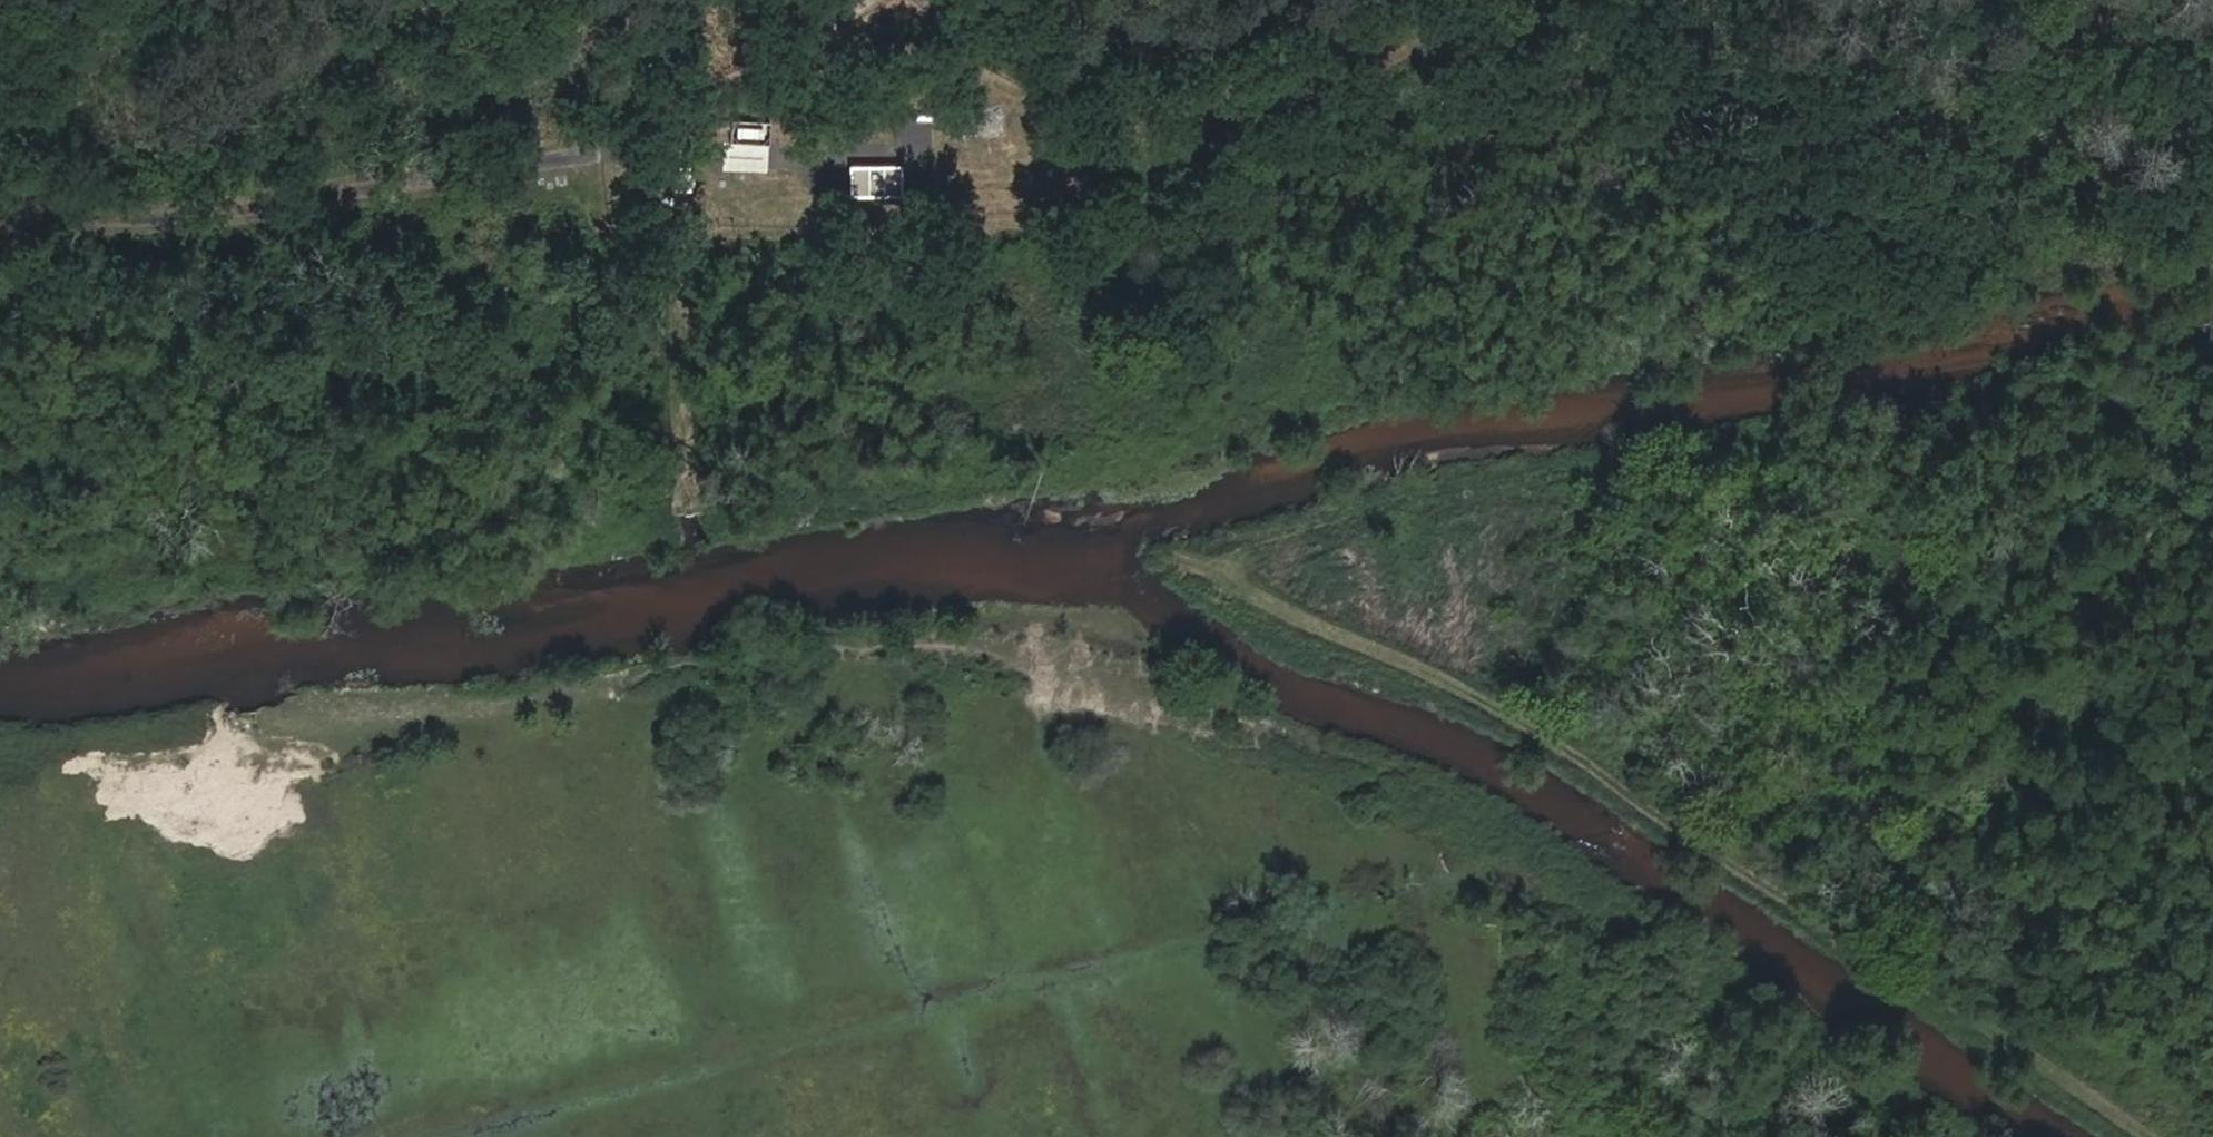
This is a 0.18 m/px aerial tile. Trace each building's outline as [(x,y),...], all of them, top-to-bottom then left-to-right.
[(848,184),(849,193),(868,193),(867,184),(867,169),(848,169),(848,184)]
